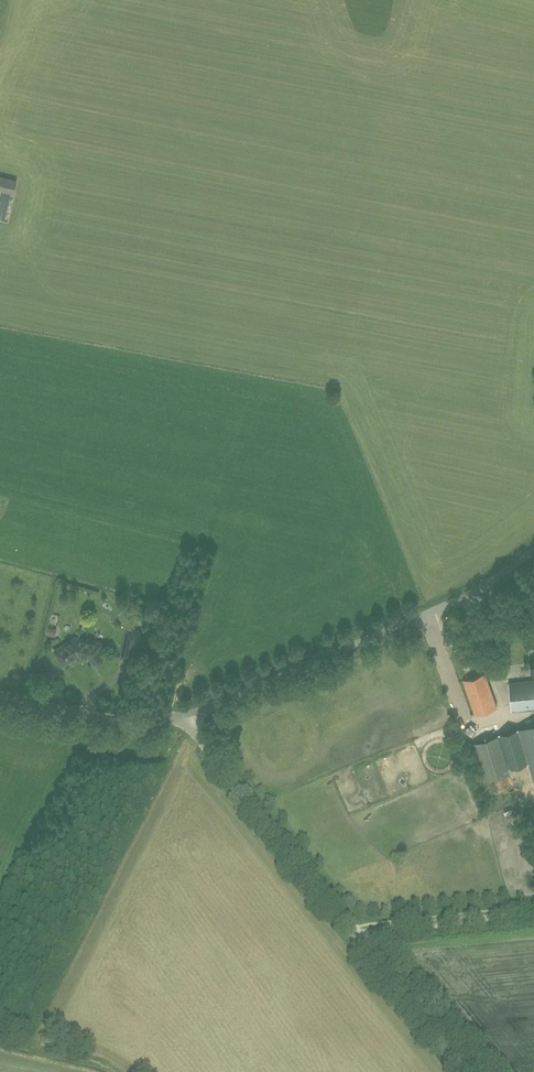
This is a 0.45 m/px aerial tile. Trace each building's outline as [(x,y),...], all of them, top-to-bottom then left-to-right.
[(3,192),(0,202),(0,219),(6,220),(13,194),(14,194),(18,181),(0,177),(0,191),(3,192)] [(127,629),(121,658),(134,661),(140,631),(127,629)] [(103,657),(102,656),(100,652),(101,646),(93,644),(94,642),(75,638),(54,651),(63,665),(68,662),(70,662),(74,659),(75,658),(78,655),(90,658),(93,662),(94,663),(95,664),(96,664),(97,665),(98,665),(99,665),(100,664),(101,664),(102,663),(102,662),(103,661),(103,660),(103,659),(103,658),(103,657)] [(464,681),(475,714),(497,707),(485,673),(464,681)] [(510,682),(512,711),(533,709),(533,680),(510,682)] [(520,730),(533,777),(533,725),(520,730)] [(473,744),(484,782),(513,773),(501,735),(473,744)]
